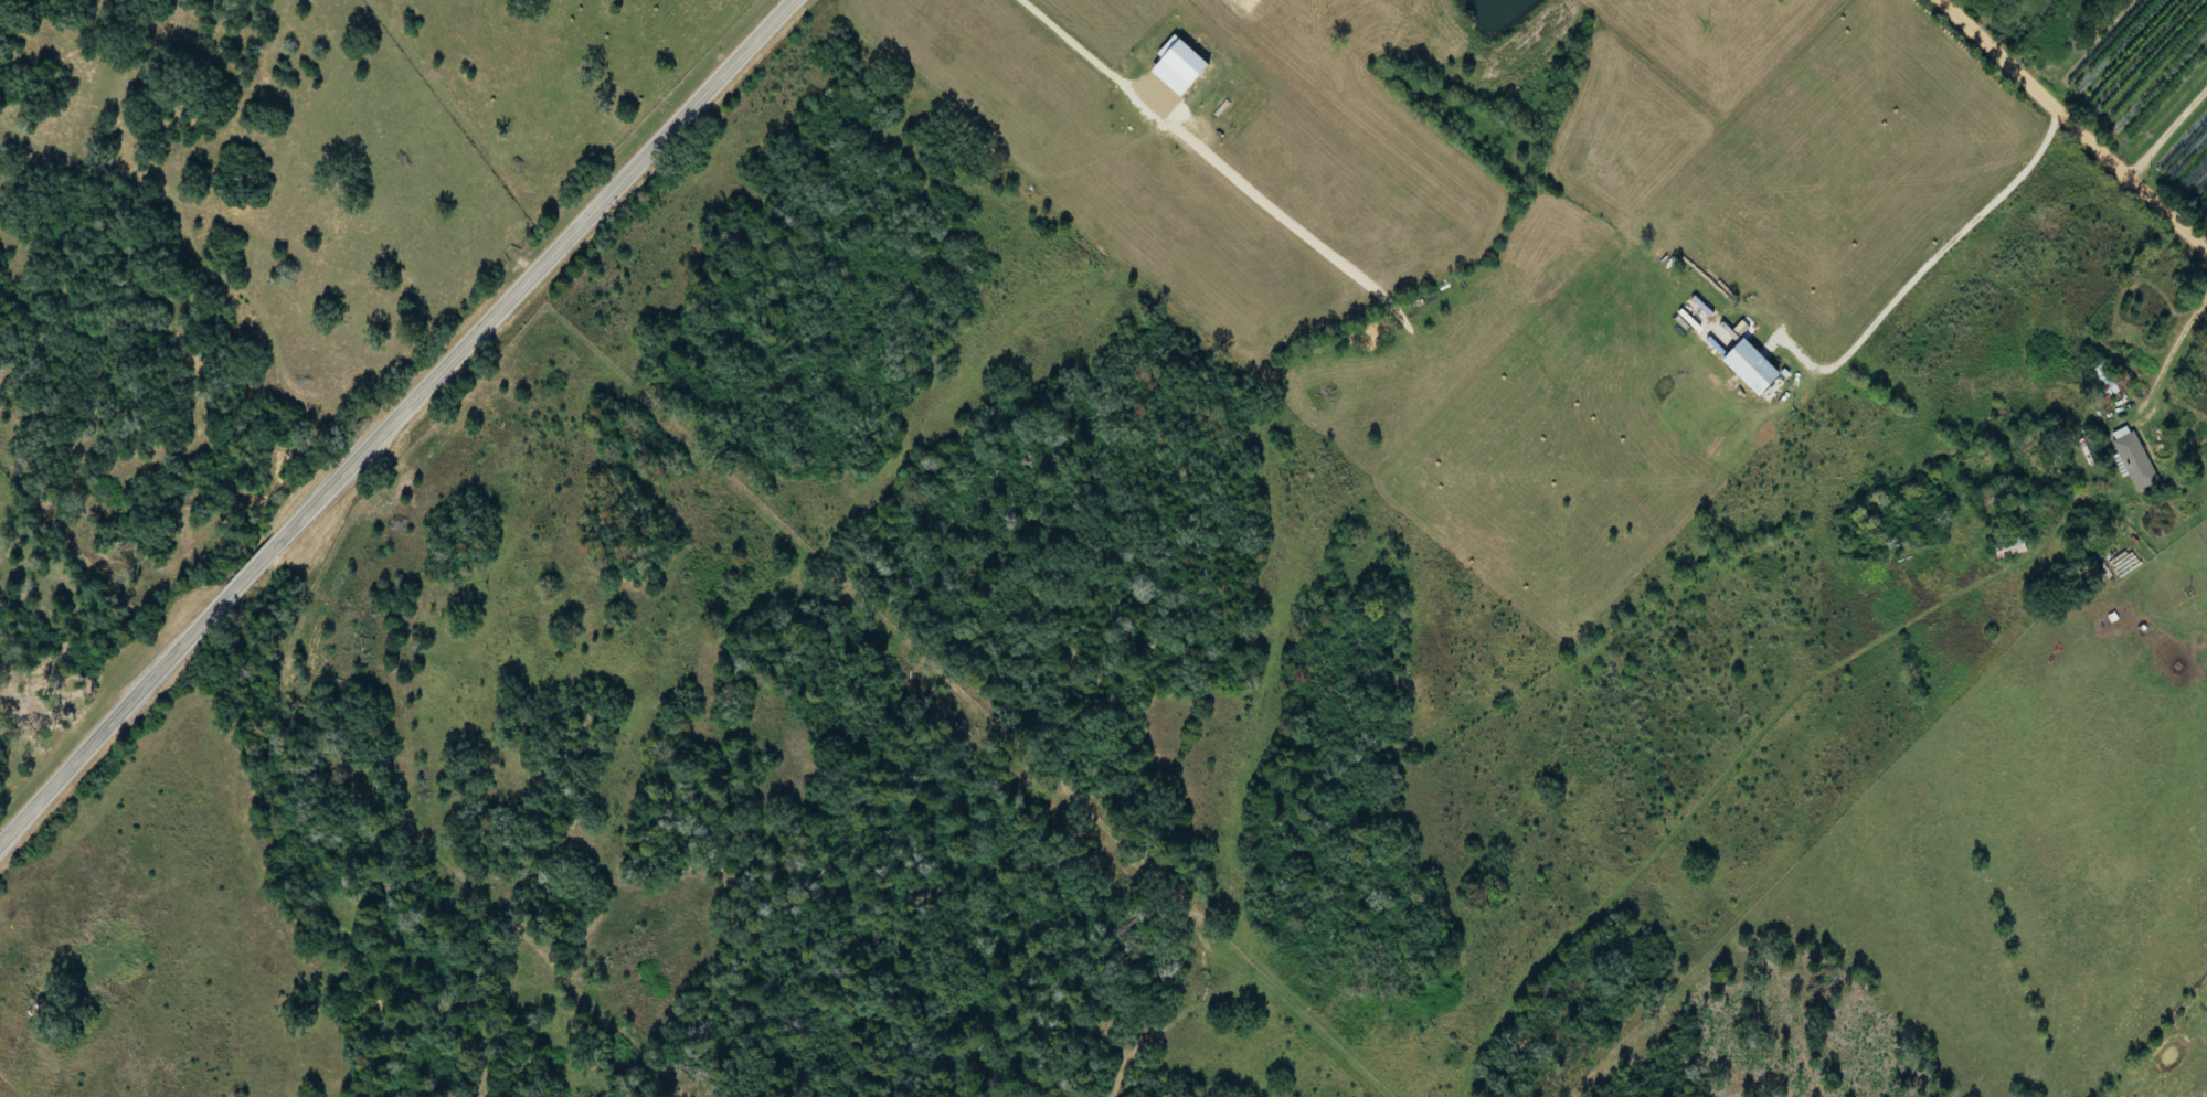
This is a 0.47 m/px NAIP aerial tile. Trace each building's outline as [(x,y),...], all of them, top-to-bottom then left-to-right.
[(2106,399),(2118,390),(2097,362),(2085,371),(2106,399)] [(2132,493),(2153,484),(2129,426),(2107,435),(2132,493)] [(1993,559),(2022,550),(2018,535),(1989,544),(1993,559)]
